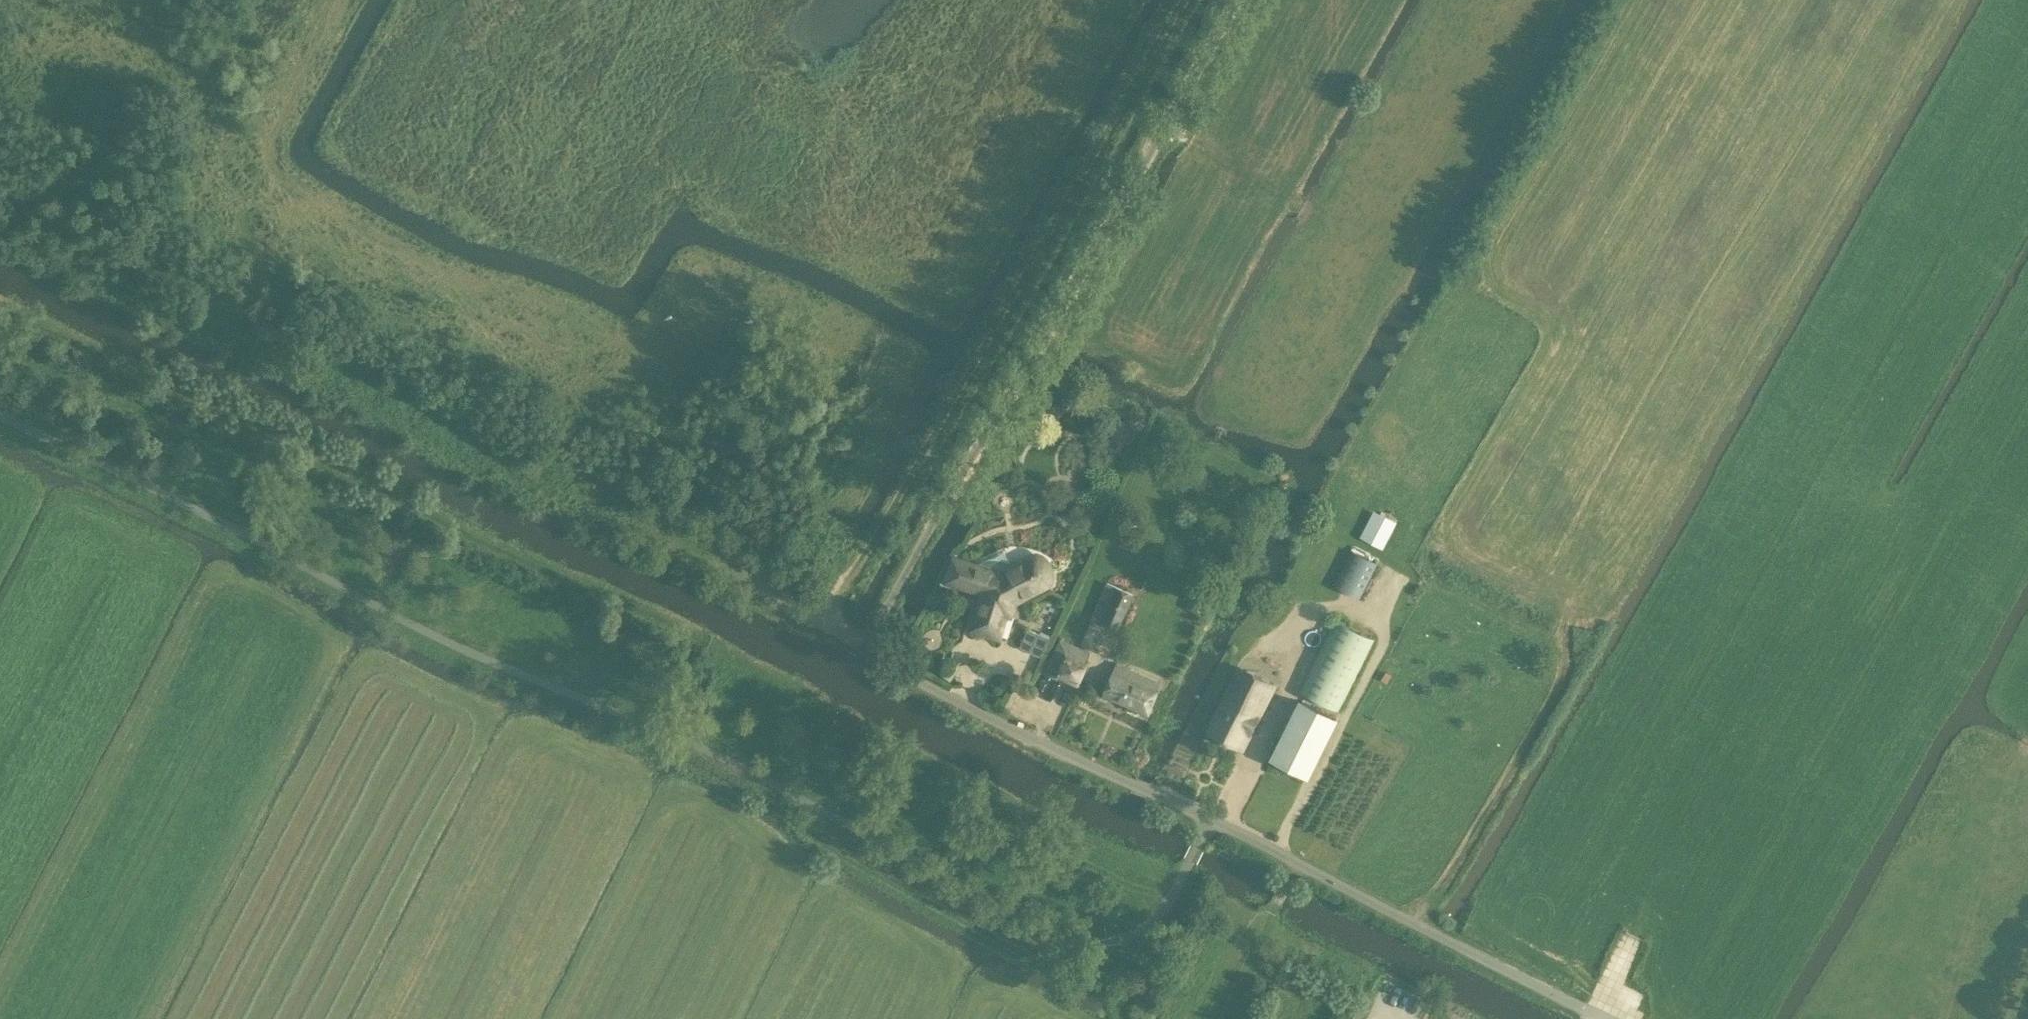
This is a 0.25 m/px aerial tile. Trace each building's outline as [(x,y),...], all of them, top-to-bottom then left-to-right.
[(1382,550),(1384,547),(1396,523),(1375,512),(1363,536),(1361,538),(1382,550)] [(1359,599),(1377,563),(1349,549),(1332,586),(1359,599)] [(1033,557),(1032,557),(999,574),(954,560),(948,580),(985,591),(973,628),(998,636),(1008,604),(1047,584),(1048,582),(1048,581),(1049,580),(1049,578),(1050,576),(1050,574),(1050,572),(1049,570),(1048,567),(1048,566),(1046,564),(1045,562),(1043,560),(1041,559),(1040,558),(1038,557),(1035,557),(1033,557)] [(1117,630),(1133,594),(1107,583),(1092,618),(1102,622),(1102,624),(1117,630)] [(1339,711),(1375,639),(1335,620),(1299,692),(1339,711)] [(1050,639),(1028,629),(1020,647),(1042,656),(1050,639)] [(1091,653),(1061,639),(1048,669),(1077,682),(1091,653)] [(1104,694),(1148,713),(1161,683),(1117,664),(1104,694)] [(1243,751),(1276,683),(1241,666),(1207,734),(1243,751)] [(1388,683),(1393,675),(1387,672),(1383,680),(1388,683)] [(1306,777),(1336,718),(1302,700),(1271,759),(1306,777)]
